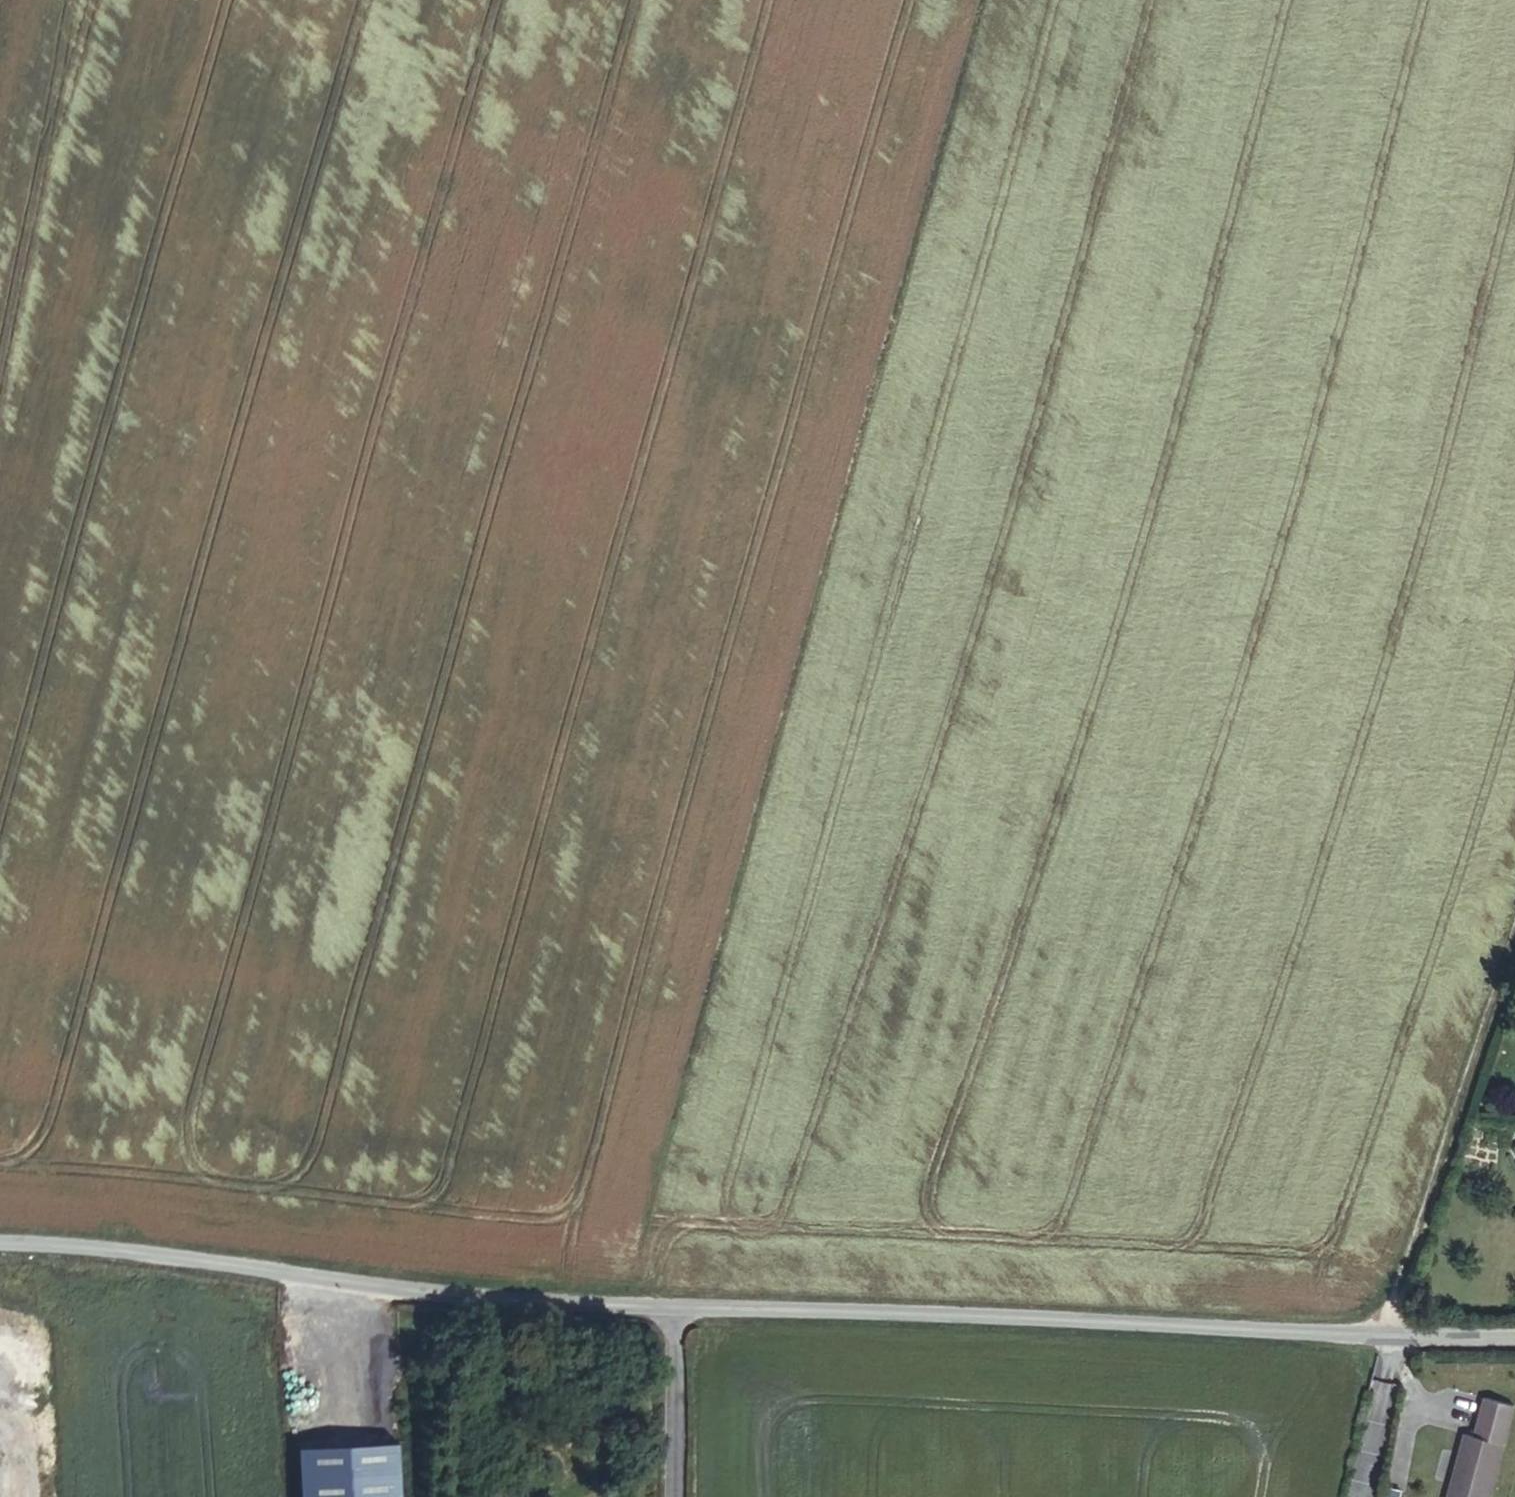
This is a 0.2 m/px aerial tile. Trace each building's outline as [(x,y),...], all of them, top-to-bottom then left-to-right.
[(1497,1393),(1486,1431),(1476,1429),(1457,1496),(1499,1496),(1514,1439),(1514,1398),(1497,1393)] [(305,1459),(306,1496),(399,1496),(398,1455),(305,1459)]
